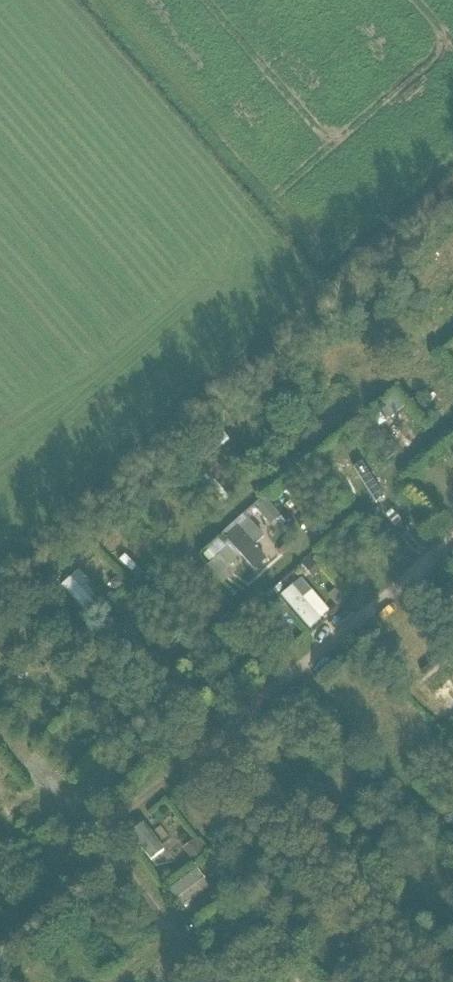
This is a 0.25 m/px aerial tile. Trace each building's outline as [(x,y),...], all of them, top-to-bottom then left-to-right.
[(395,394),(383,404),(393,416),(406,406),(395,394)] [(363,414),(355,420),(361,426),(368,420),(363,414)] [(273,445),(264,453),(273,464),(282,456),(273,445)] [(355,494),(370,483),(345,447),(330,458),(355,494)] [(212,480),(222,471),(212,460),(193,478),(219,505),(228,496),(212,480)] [(228,495),(234,488),(220,475),(214,481),(228,495)] [(265,500),(255,509),(262,517),(272,508),(265,500)] [(264,536),(253,546),(264,559),(276,548),(264,534),(270,529),(252,508),(245,514),(264,536)] [(224,564),(240,555),(248,570),(262,562),(252,543),(260,539),(248,516),(219,532),(226,544),(216,549),(224,564)] [(212,547),(203,555),(210,563),(219,556),(212,547)] [(309,556),(300,563),(312,577),(320,570),(309,556)] [(79,566),(58,585),(91,620),(112,601),(79,566)] [(307,629),(329,609),(298,576),(276,595),(307,629)] [(336,589),(328,596),(337,607),(345,600),(336,589)] [(10,816),(2,823),(8,832),(17,825),(10,816)] [(157,821),(133,839),(149,859),(173,840),(157,821)] [(196,838),(184,848),(192,859),(204,850),(196,838)] [(169,888),(194,915),(217,895),(192,867),(169,888)] [(228,875),(218,883),(227,895),(237,886),(228,875)]
